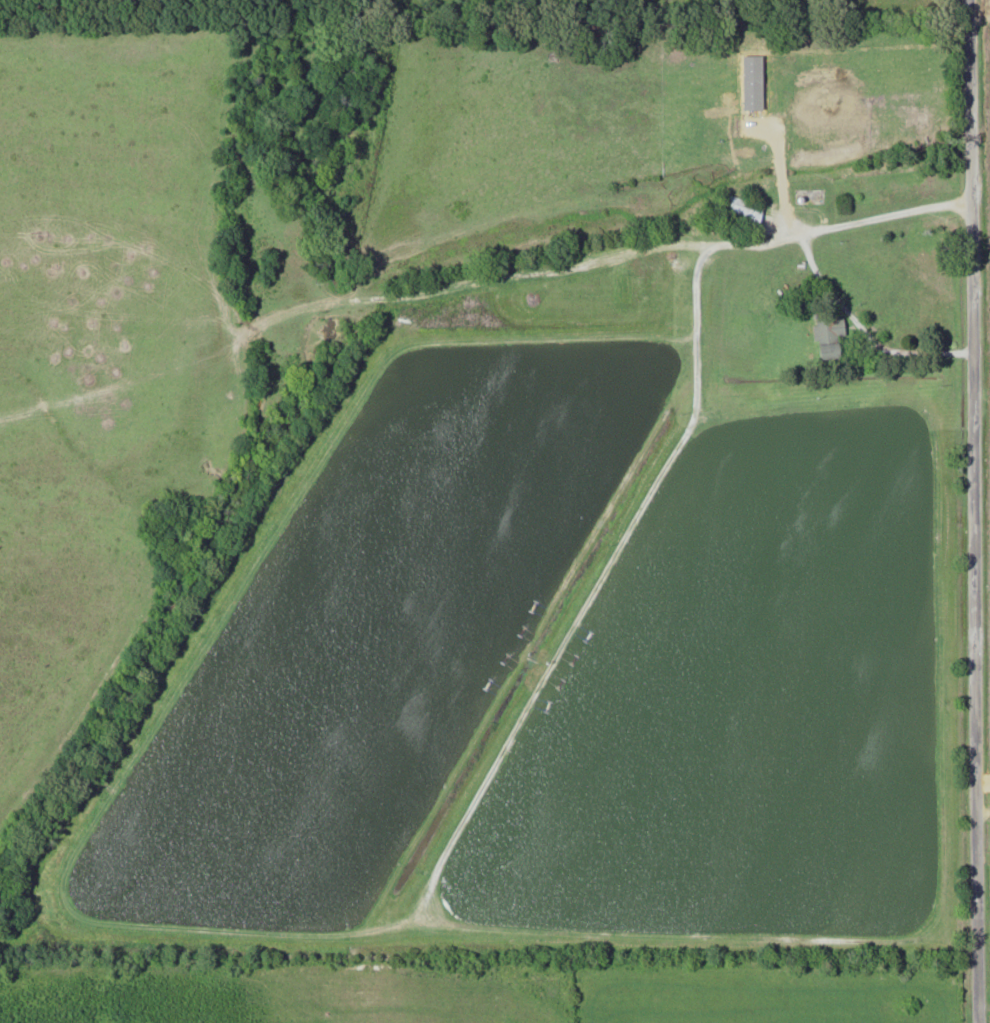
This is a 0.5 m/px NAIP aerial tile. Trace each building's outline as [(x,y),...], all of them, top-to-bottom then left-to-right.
[(721,216),(761,226),(767,204),(727,193),(721,216)] [(818,318),(819,356),(828,355),(828,338),(848,337),(847,317),(818,318)]
